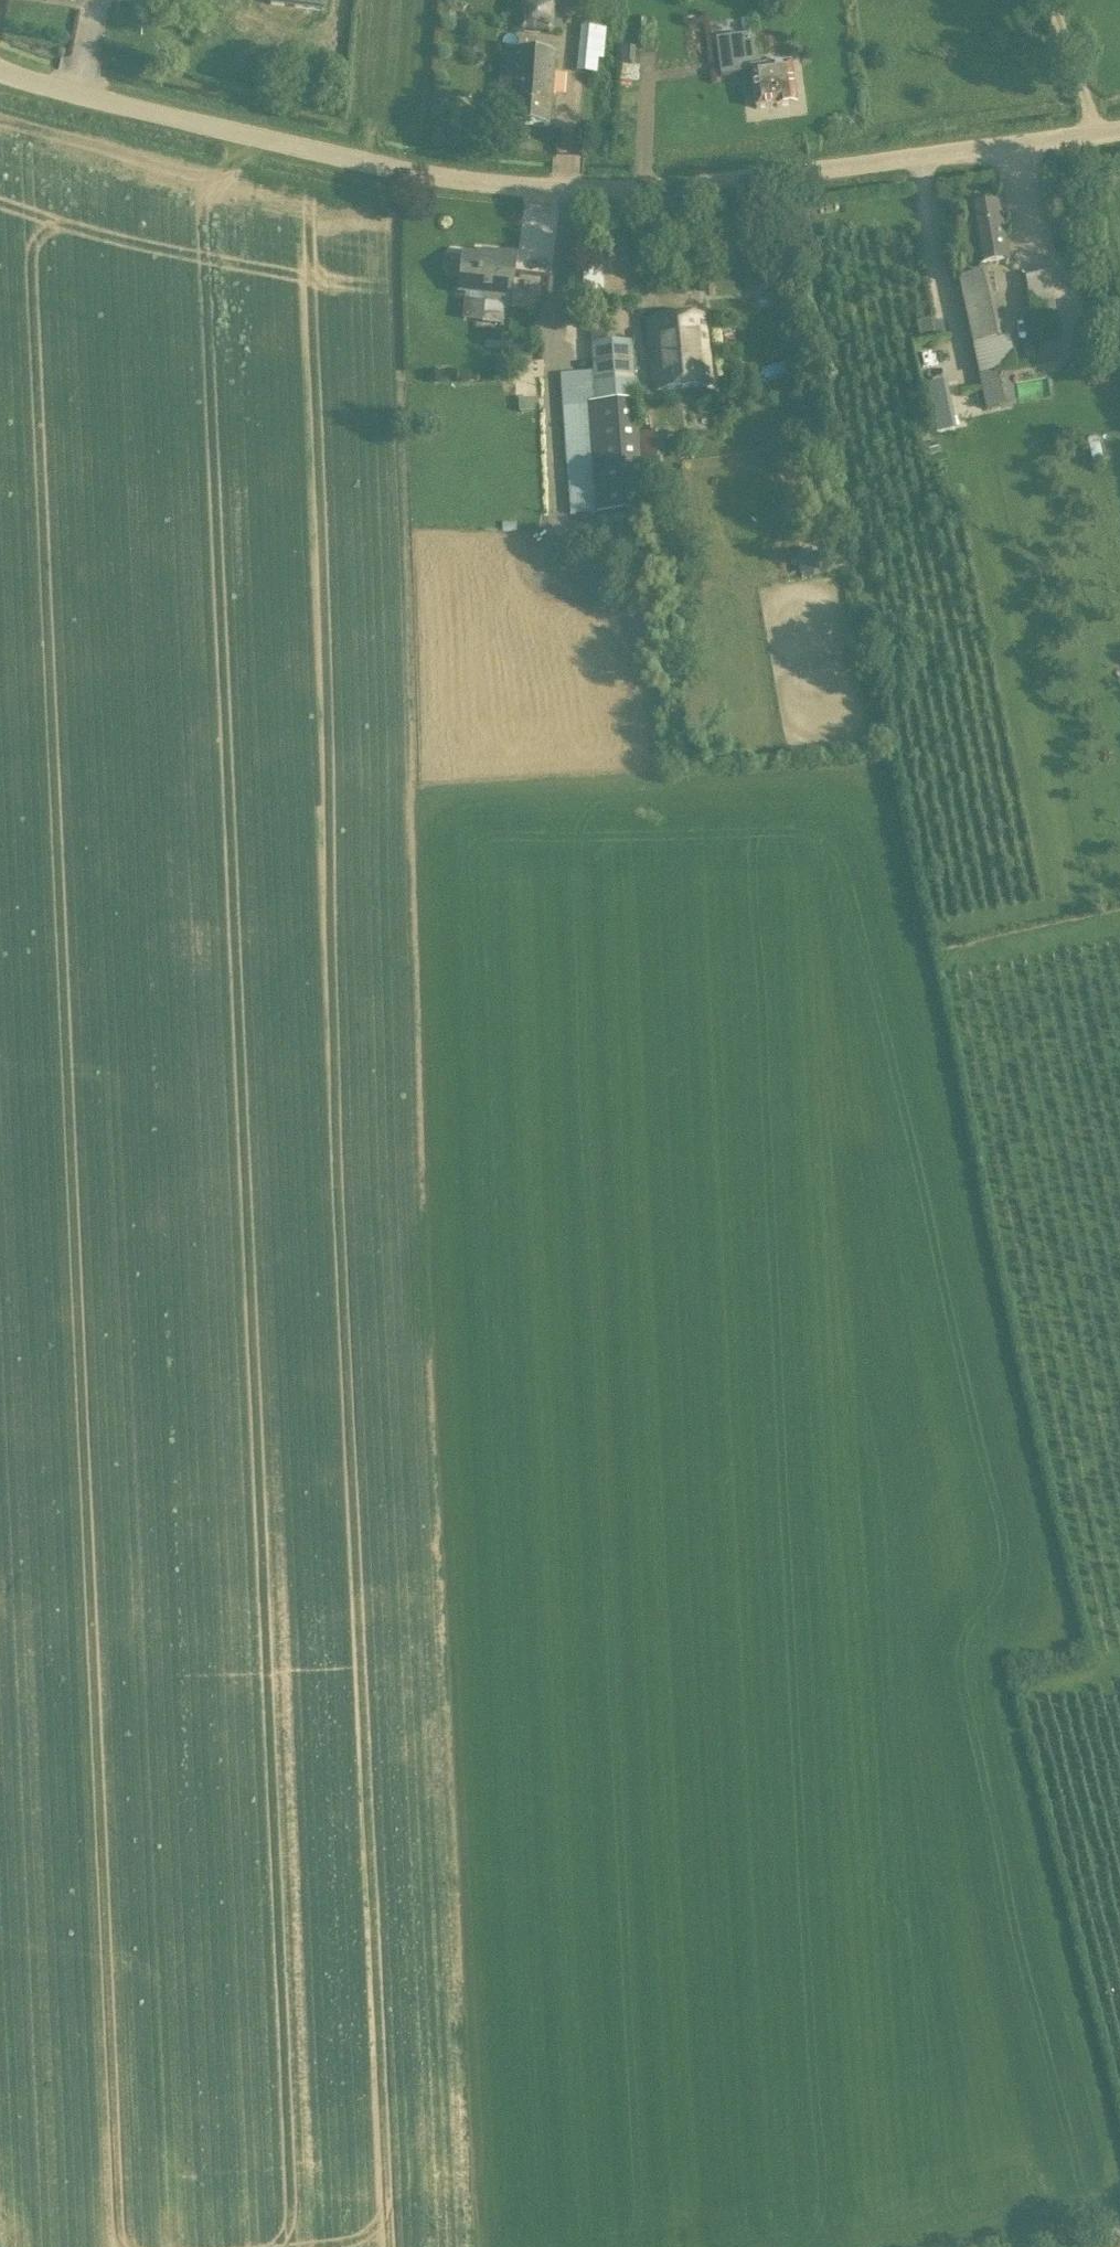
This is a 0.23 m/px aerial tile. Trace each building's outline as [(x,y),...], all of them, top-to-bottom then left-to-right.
[(269,7),(322,15),(324,0),(270,0),(269,7)] [(497,29),(542,33),(541,50),(552,50),(552,34),(562,34),(566,0),(500,0),(497,29)] [(716,29),(717,32),(689,36),(694,71),(749,63),(747,47),(744,47),(741,26),(716,29)] [(618,63),(631,64),(632,49),(618,48),(618,63)] [(499,53),(498,78),(511,79),(508,125),(548,129),(554,58),(514,55),(499,53)] [(595,74),(596,61),(585,61),(584,73),(595,74)] [(795,107),(789,65),(750,71),(755,111),(775,107),(776,109),(795,107)] [(996,207),(968,213),(978,266),(1007,261),(996,207)] [(457,294),(484,298),(484,304),(481,323),(500,326),(502,296),(510,297),(515,258),(495,256),(495,258),(461,255),(457,294)] [(1000,341),(986,274),(956,281),(971,348),(977,378),(1015,369),(1008,339),(1000,341)] [(1059,337),(1048,276),(1024,279),(1034,341),(1059,337)] [(1077,292),(1055,296),(1064,352),(1086,348),(1077,292)] [(588,315),(591,356),(570,357),(571,375),(559,375),(569,515),(625,512),(628,546),(649,545),(646,510),(643,511),(631,343),(605,345),(602,310),(588,315)] [(653,391),(709,386),(702,316),(647,321),(653,391)] [(930,321),(917,324),(919,336),(932,333),(930,321)] [(954,431),(944,382),(927,386),(937,434),(954,431)] [(925,459),(938,456),(936,445),(923,448),(925,459)] [(651,485),(652,503),(672,502),(671,484),(651,485)]
